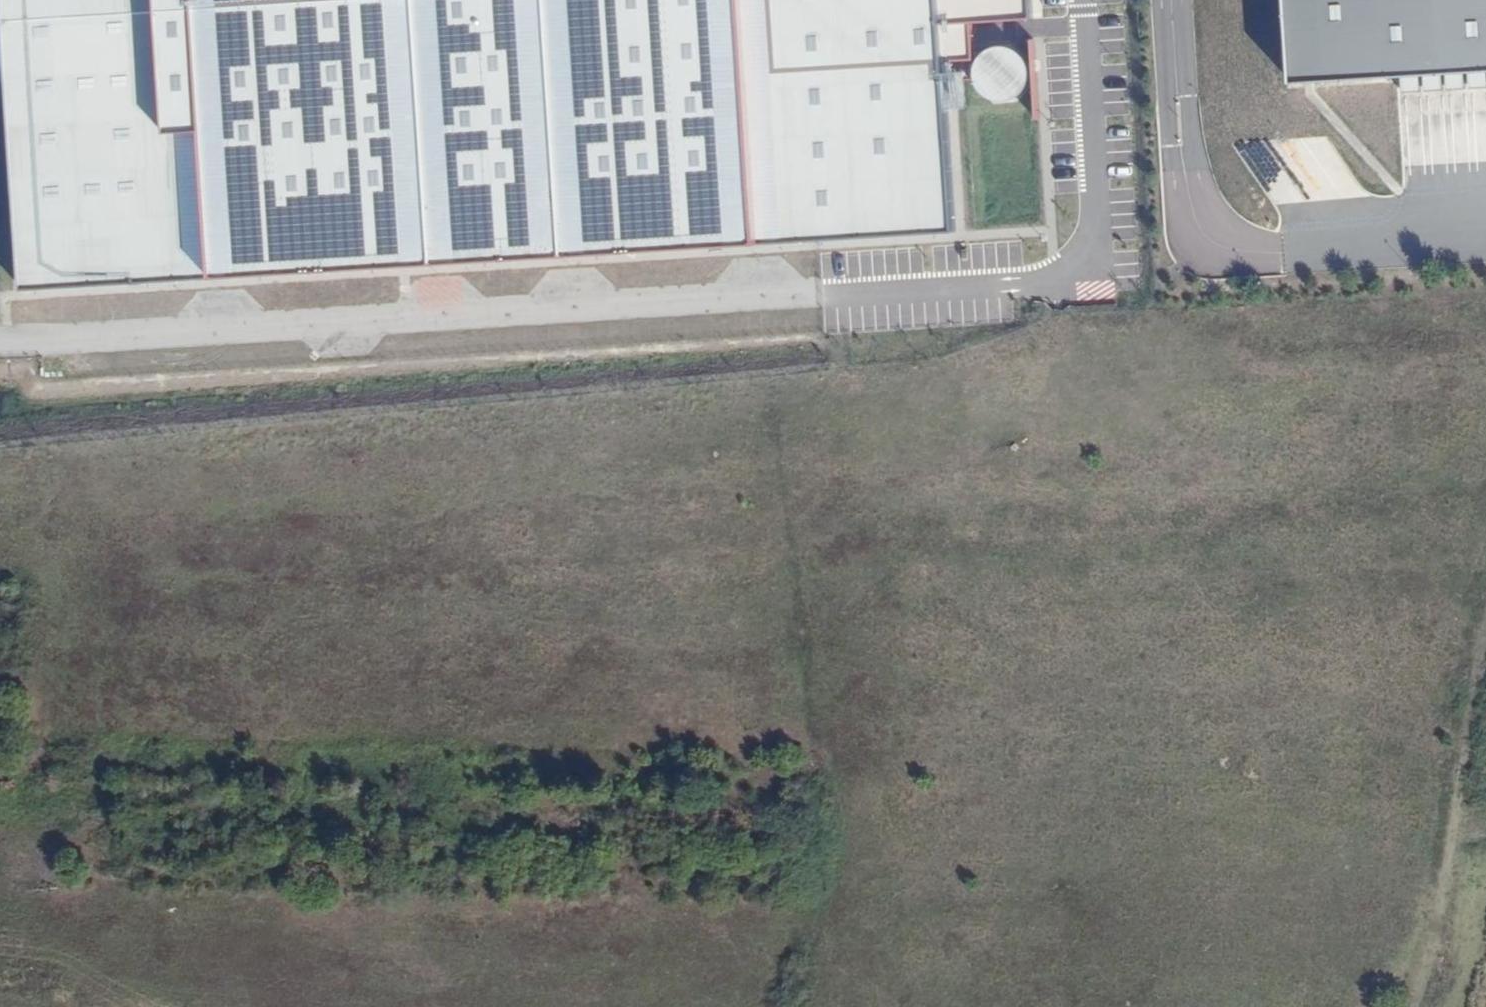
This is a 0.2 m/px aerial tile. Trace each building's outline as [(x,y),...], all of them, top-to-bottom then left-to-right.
[(12,303),(958,240),(943,27),(1038,21),(1037,0),(0,0),(0,119),(12,303)] [(1292,75),(1485,60),(1485,0),(1286,0),(1292,75)]
